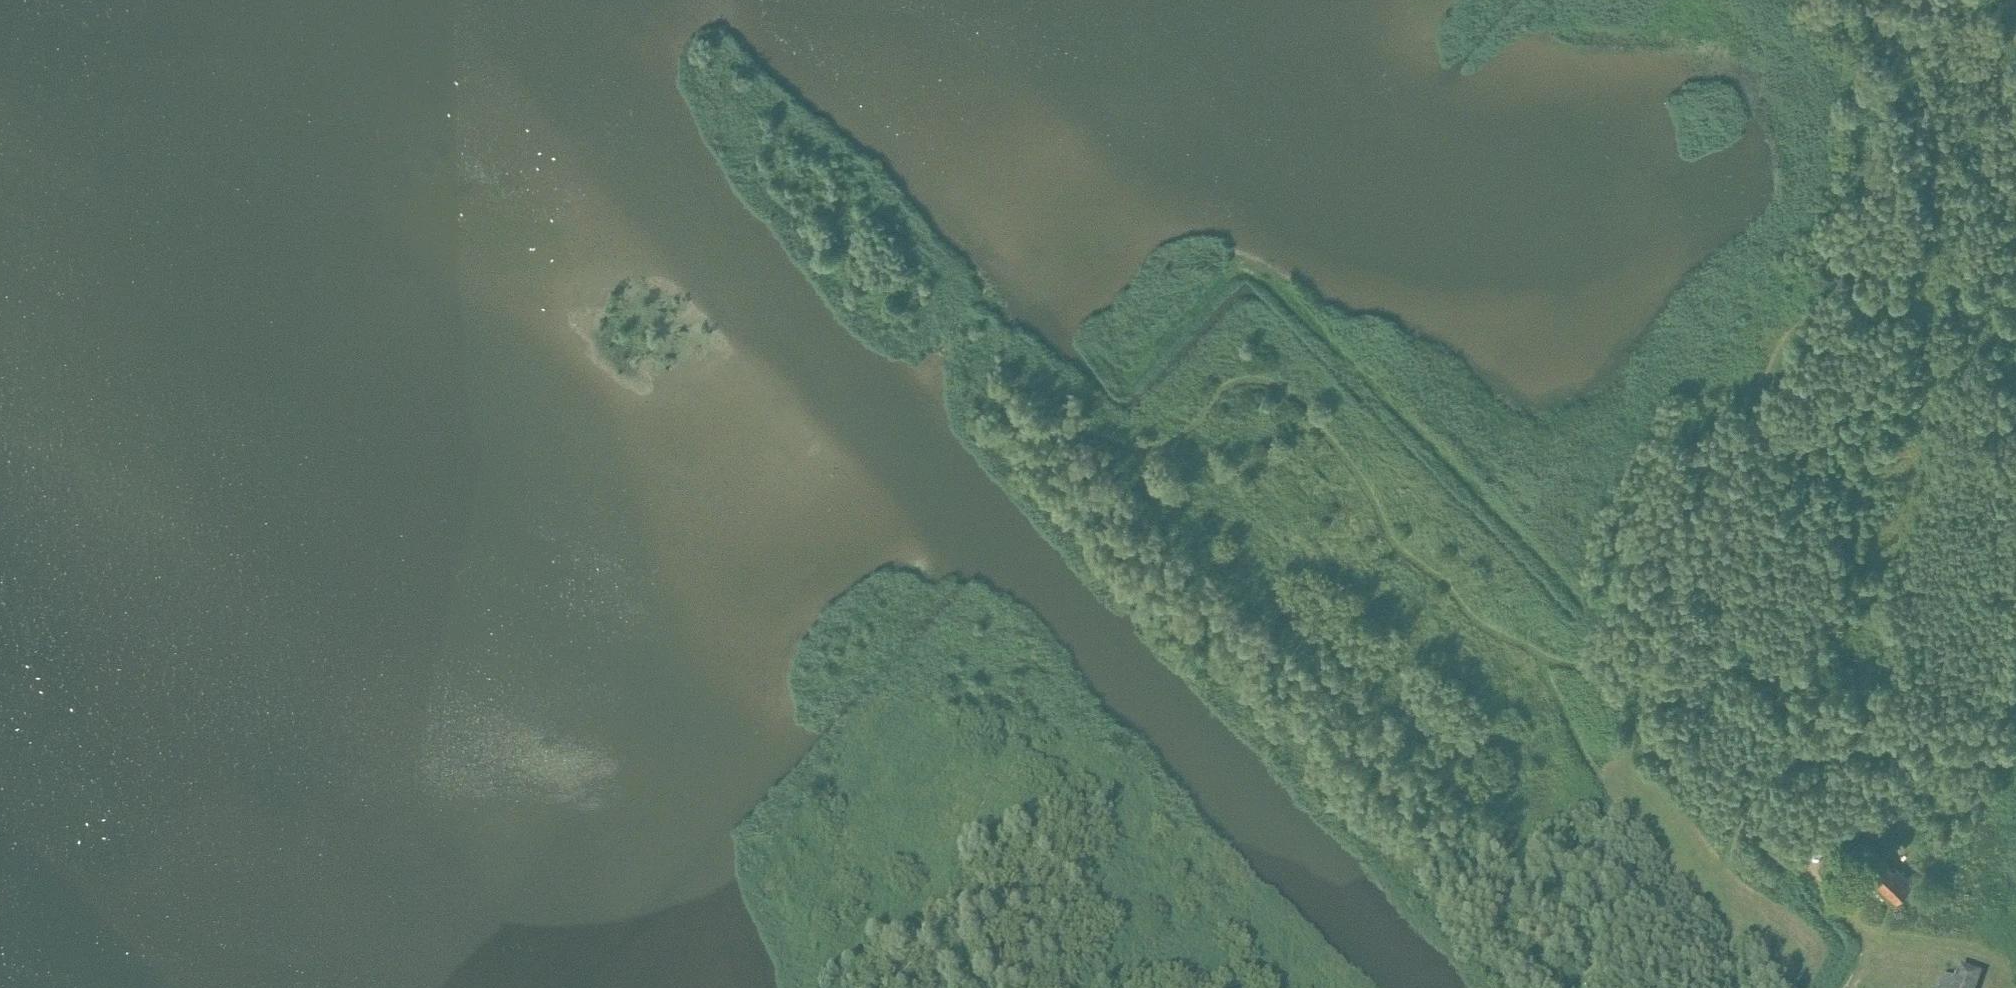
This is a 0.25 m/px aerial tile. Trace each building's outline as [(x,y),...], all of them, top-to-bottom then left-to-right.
[(1870,876),(1896,900),(1912,883),(1895,867),(1893,869),(1884,861),(1870,876)] [(1956,981),(1942,976),(1938,987),(1975,987),(1979,976),(1960,970),(1956,981)]
